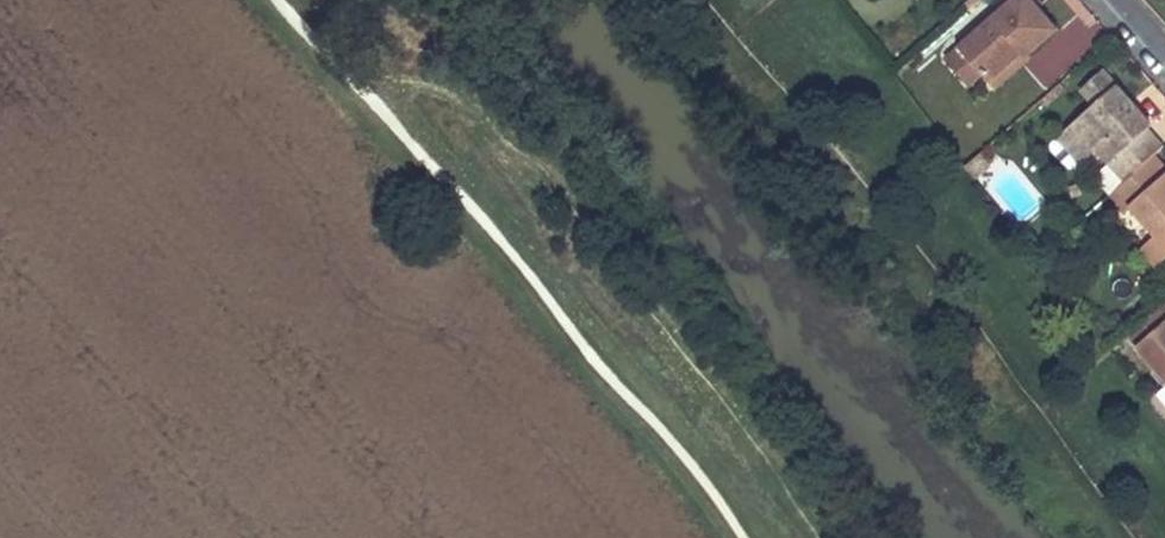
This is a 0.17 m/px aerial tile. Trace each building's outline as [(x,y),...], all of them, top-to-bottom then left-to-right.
[(1025,51),(1031,55),(1061,29),(1035,0),(1017,0),(944,63),(967,89),(974,96),(1025,51)] [(1055,89),(1100,31),(1079,15),(1051,51),(1034,73),(1055,89)] [(982,105),(1034,60),(1031,55),(1025,51),(974,96),(982,105)] [(1153,124),(1106,71),(1085,89),(1099,104),(1062,136),(1085,160),(1100,149),(1128,180),(1155,156),(1164,148),(1164,147),(1149,129),(1153,124)] [(1068,87),(1063,82),(1043,100),(1048,104),(1068,87)] [(977,178),(993,163),(983,153),(968,166),(977,178)] [(1155,156),(1128,180),(1111,195),(1127,212),(1133,207),(1158,235),(1164,243),(1164,167),(1155,156)] [(1158,235),(1142,248),(1158,267),(1164,261),(1164,243),(1158,235)] [(1129,335),(1164,375),(1164,304),(1129,335)]
